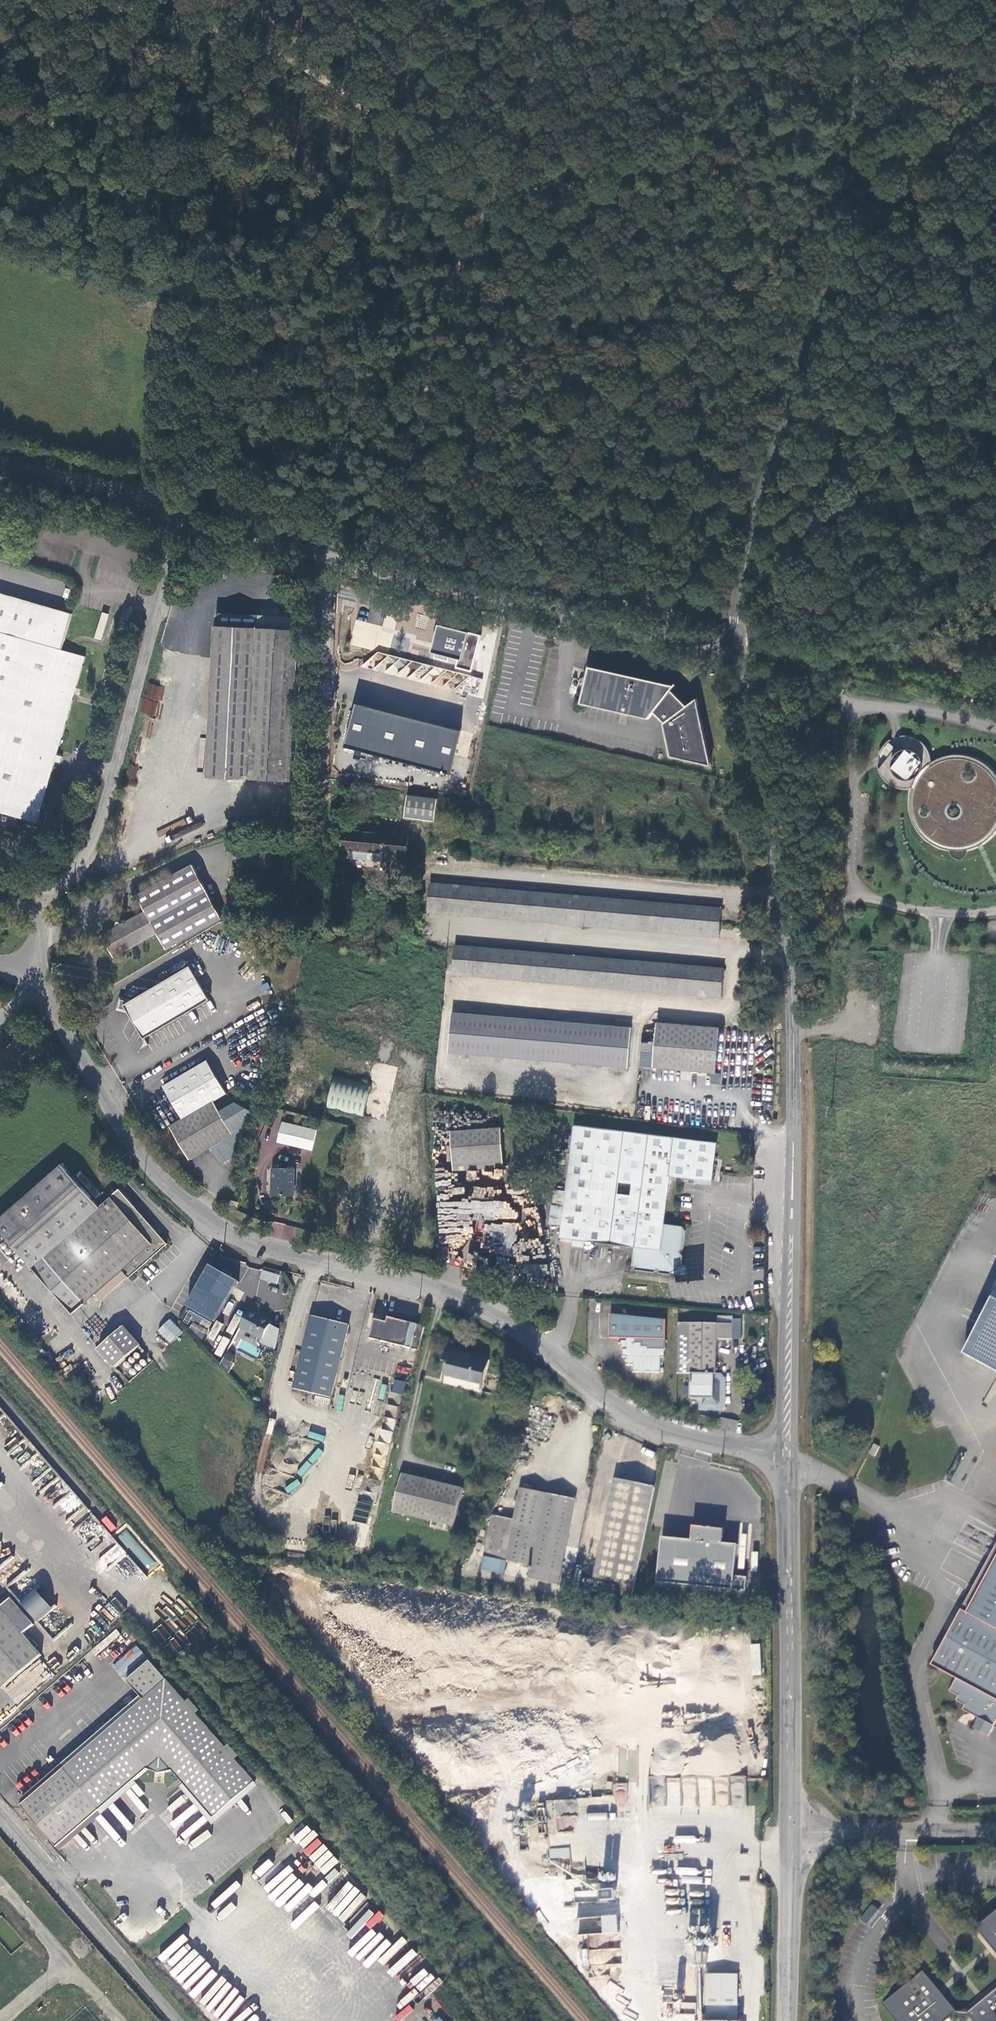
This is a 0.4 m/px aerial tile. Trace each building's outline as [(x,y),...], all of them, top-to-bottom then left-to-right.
[(0,589),(0,593),(67,613),(72,609),(0,589)] [(59,759),(61,750),(89,654),(68,648),(79,611),(72,609),(67,613),(0,593),(0,810),(41,822),(59,759)] [(105,638),(113,611),(106,609),(98,636),(105,638)] [(294,777),(299,691),(300,666),(302,627),(218,623),(210,773),(294,777)] [(481,635),(440,624),(433,652),(475,662),(481,635)] [(307,666),(300,666),(299,691),(306,691),(307,666)] [(665,725),(673,758),(713,767),(696,701),(686,709),(671,694),(675,688),(590,669),(582,706),(650,721),(655,714),(665,723),(666,725),(665,725)] [(356,704),(345,743),(449,772),(460,732),(356,704)] [(953,752),(939,755),(930,760),(930,761),(930,755),(927,747),(919,738),(912,734),(904,733),(896,743),(899,745),(887,761),(884,759),(886,756),(878,766),(881,774),(888,781),(899,786),(906,786),(912,785),(911,785),(908,795),(909,810),(912,818),(918,829),(925,836),(936,844),(947,847),(958,848),(965,847),(979,842),(987,837),(995,826),(995,775),(994,771),(983,761),(975,756),(967,754),(953,752)] [(68,752),(61,750),(59,759),(65,761),(68,752)] [(437,800),(408,796),(404,819),(434,823),(437,800)] [(341,851),(407,857),(409,838),(396,837),(396,829),(371,827),(370,834),(343,832),(341,851)] [(314,840),(314,831),(289,829),(288,838),(314,840)] [(225,916),(196,863),(142,893),(152,912),(142,918),(140,914),(104,933),(116,955),(152,936),(150,933),(160,927),(171,947),(225,916)] [(724,903),(433,878),(430,908),(722,932),(724,903)] [(244,903),(247,888),(240,886),(237,902),(244,903)] [(726,964),(458,941),(455,971),(724,994),(726,964)] [(144,1037),(211,999),(191,965),(134,999),(120,995),(116,1008),(130,1011),(129,1009),(136,1012),(135,1018),(133,1018),(144,1037)] [(633,1023),(452,1008),(449,1048),(630,1063),(633,1023)] [(719,1028),(657,1022),(653,1068),(715,1074),(719,1028)] [(166,1085),(185,1116),(215,1099),(229,1090),(210,1058),(166,1085)] [(365,1114),(373,1081),(337,1072),(328,1105),(365,1114)] [(221,1109),(215,1099),(185,1116),(172,1124),(192,1158),(212,1147),(221,1162),(239,1153),(254,1117),(237,1100),(221,1109)] [(279,1139),(314,1147),(319,1128),(285,1120),(279,1139)] [(563,1233),(576,1235),(589,1237),(636,1243),(634,1262),(638,1266),(657,1268),(660,1266),(661,1269),(671,1270),(684,1261),(685,1250),(681,1247),(685,1246),(687,1226),(684,1223),(666,1220),(669,1198),(672,1171),(682,1173),(714,1177),(719,1139),(576,1121),(563,1233)] [(455,1161),(506,1157),(503,1125),(453,1129),(455,1161)] [(506,1163),(506,1157),(455,1161),(456,1167),(506,1163)] [(63,1162),(0,1217),(0,1227),(34,1266),(45,1256),(85,1301),(97,1291),(125,1267),(130,1274),(131,1275),(169,1242),(121,1187),(101,1205),(63,1162)] [(296,1194),(296,1166),(274,1166),(273,1193),(296,1194)] [(679,1199),(682,1173),(672,1171),(669,1198),(679,1199)] [(238,1209),(240,1200),(233,1198),(231,1207),(238,1209)] [(271,1222),(269,1236),(293,1240),(296,1227),(271,1222)] [(588,1244),(589,1237),(576,1235),(575,1242),(588,1244)] [(74,1312),(85,1301),(45,1256),(34,1266),(74,1312)] [(187,1306),(214,1323),(239,1282),(212,1265),(187,1306)] [(103,1297),(130,1274),(125,1267),(97,1291),(103,1297)] [(282,1272),(267,1268),(265,1274),(280,1278),(282,1272)] [(964,1355),(995,1373),(995,1297),(964,1355)] [(264,1337),(273,1320),(252,1308),(242,1325),(264,1337)] [(373,1336),(420,1349),(426,1324),(390,1313),(388,1319),(385,1318),(376,1324),(373,1336)] [(636,1367),(663,1369),(664,1355),(666,1355),(667,1347),(668,1347),(670,1317),(614,1313),(612,1337),(630,1339),(629,1350),(625,1349),(625,1353),(629,1354),(628,1361),(636,1362),(636,1367)] [(333,1397),(349,1323),(313,1314),(296,1387),(333,1397)] [(170,1318),(157,1330),(170,1344),(183,1332),(170,1318)] [(192,1321),(188,1329),(202,1337),(207,1329),(192,1321)] [(734,1322),(681,1321),(680,1371),(693,1371),(693,1394),(703,1394),(703,1407),(725,1408),(729,1402),(729,1377),(727,1371),(719,1371),(719,1336),(734,1336),(734,1322)] [(116,1366),(141,1345),(124,1326),(100,1347),(116,1366)] [(253,1353),(252,1344),(245,1345),(245,1353),(253,1353)] [(446,1373),(485,1383),(491,1359),(447,1348),(445,1360),(449,1361),(447,1369),(446,1373)] [(225,1353),(219,1365),(228,1369),(233,1356),(225,1353)] [(484,1391),(485,1383),(446,1373),(445,1381),(484,1391)] [(402,1393),(405,1382),(394,1380),(391,1390),(402,1393)] [(873,1443),(869,1453),(875,1456),(879,1446),(873,1443)] [(404,1472),(394,1510),(455,1524),(464,1487),(417,1475),(404,1472)] [(617,1589),(616,1593),(634,1595),(657,1485),(618,1476),(597,1576),(596,1585),(617,1589)] [(529,1576),(558,1583),(577,1498),(522,1486),(515,1517),(495,1513),(488,1556),(531,1565),(529,1576)] [(110,1532),(115,1528),(106,1516),(101,1519),(110,1532)] [(691,1526),(690,1542),(662,1540),(657,1587),(734,1594),(738,1547),(723,1546),(724,1530),(691,1526)] [(959,1609),(965,1612),(995,1558),(995,1544),(959,1609)] [(486,1566),(529,1576),(531,1565),(488,1556),(486,1566)] [(965,1612),(959,1609),(928,1664),(955,1679),(949,1691),(957,1695),(954,1699),(964,1704),(962,1708),(967,1712),(971,1722),(977,1721),(973,1728),(986,1736),(995,1718),(995,1558),(965,1612)] [(0,1607),(0,1684),(4,1688),(42,1655),(0,1607)] [(113,1665),(125,1678),(146,1658),(135,1645),(113,1665)] [(256,1779),(151,1660),(128,1680),(143,1698),(21,1803),(58,1846),(148,1769),(163,1772),(174,1769),(215,1815),(256,1779)] [(733,1802),(743,1801),(742,1781),(731,1781),(733,1802)] [(616,1804),(627,1802),(625,1783),(614,1784),(616,1804)] [(572,1856),(572,1847),(551,1848),(552,1858),(572,1856)] [(616,1889),(603,1889),(604,1900),(617,1899),(616,1889)] [(869,1924),(879,1909),(871,1903),(860,1918),(869,1924)] [(976,1928),(995,1954),(995,1912),(976,1928)] [(606,1915),(607,1933),(620,1932),(619,1915),(606,1915)] [(2,1916),(0,1918),(0,1939),(13,1955),(26,1945),(2,1916)] [(621,1975),(620,1939),(602,1939),(602,1935),(590,1935),(591,1975),(621,1975)] [(709,1951),(697,1951),(697,1964),(709,1964),(709,1951)] [(967,2012),(956,2012),(923,1972),(883,2004),(896,2020),(945,2020),(953,2015),(969,2015),(974,2020),(995,2020),(995,1989),(967,2012)] [(708,1973),(708,2020),(739,2020),(739,1973),(708,1973)] [(695,2013),(695,2002),(681,2002),(681,2012),(695,2013)]
